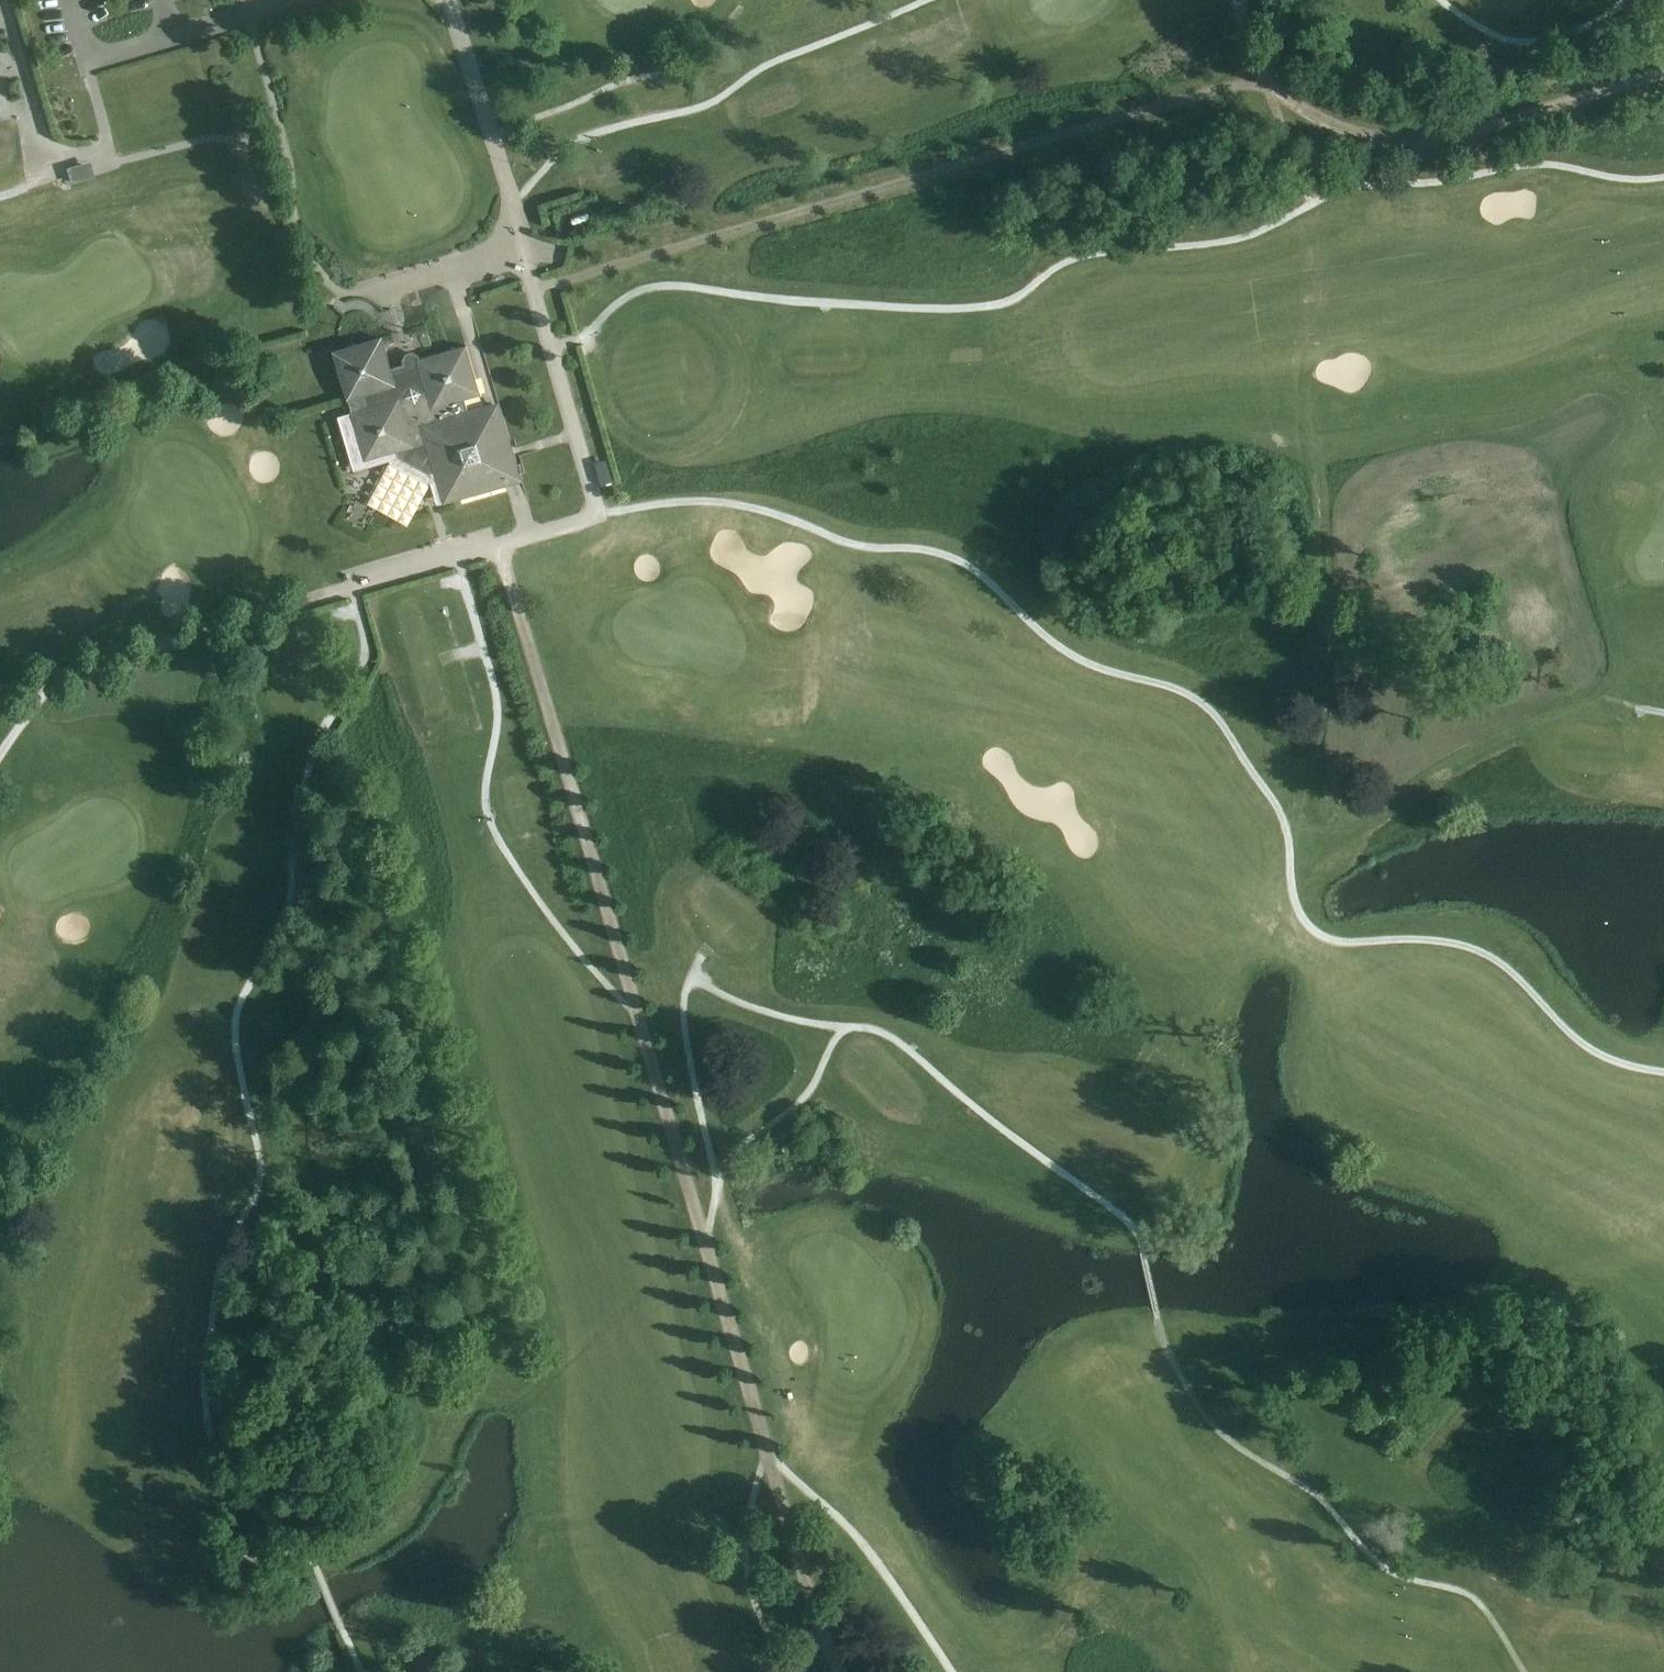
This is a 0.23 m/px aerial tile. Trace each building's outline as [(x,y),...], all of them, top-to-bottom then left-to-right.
[(34,62),(2,0),(0,0),(0,38),(1,38),(6,48),(0,51),(0,65),(1,66),(0,67),(0,105),(25,92),(18,79),(5,86),(1,79),(34,62)] [(68,169),(71,182),(84,178),(80,165),(68,169)] [(390,366),(382,339),(382,337),(334,351),(348,399),(364,394),(368,408),(352,412),(366,460),(397,451),(399,458),(429,474),(436,472),(443,494),(453,500),(515,481),(520,472),(499,402),(492,404),(469,410),(465,397),(480,393),(467,345),(390,366)] [(239,422),(228,403),(206,415),(217,434),(239,422)] [(251,453),(255,478),(274,475),(270,450),(251,453)]
